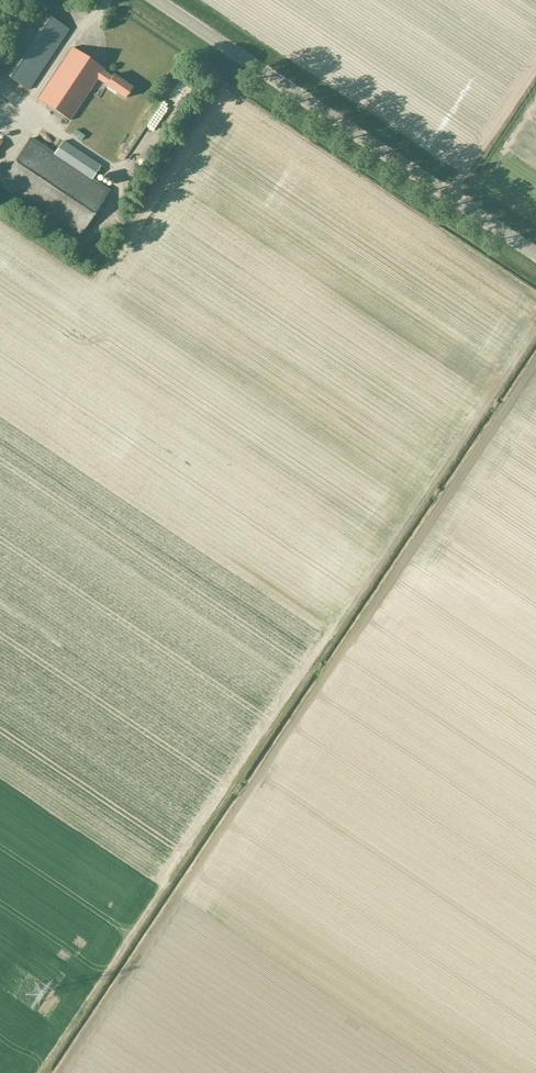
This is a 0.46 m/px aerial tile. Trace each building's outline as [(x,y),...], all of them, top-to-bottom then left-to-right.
[(47,4),(57,9),(60,2),(55,0),(49,0),(47,4)] [(70,29),(32,4),(0,51),(0,71),(29,90),(70,29)] [(69,121),(97,79),(103,71),(104,69),(72,48),(38,99),(69,121)] [(103,71),(97,79),(106,85),(106,86),(125,98),(132,88),(113,75),(112,77),(103,71)] [(77,131),(74,136),(82,141),(85,137),(77,131)] [(0,184),(0,186),(78,238),(109,191),(92,179),(100,166),(63,142),(54,154),(30,139),(0,184)]
